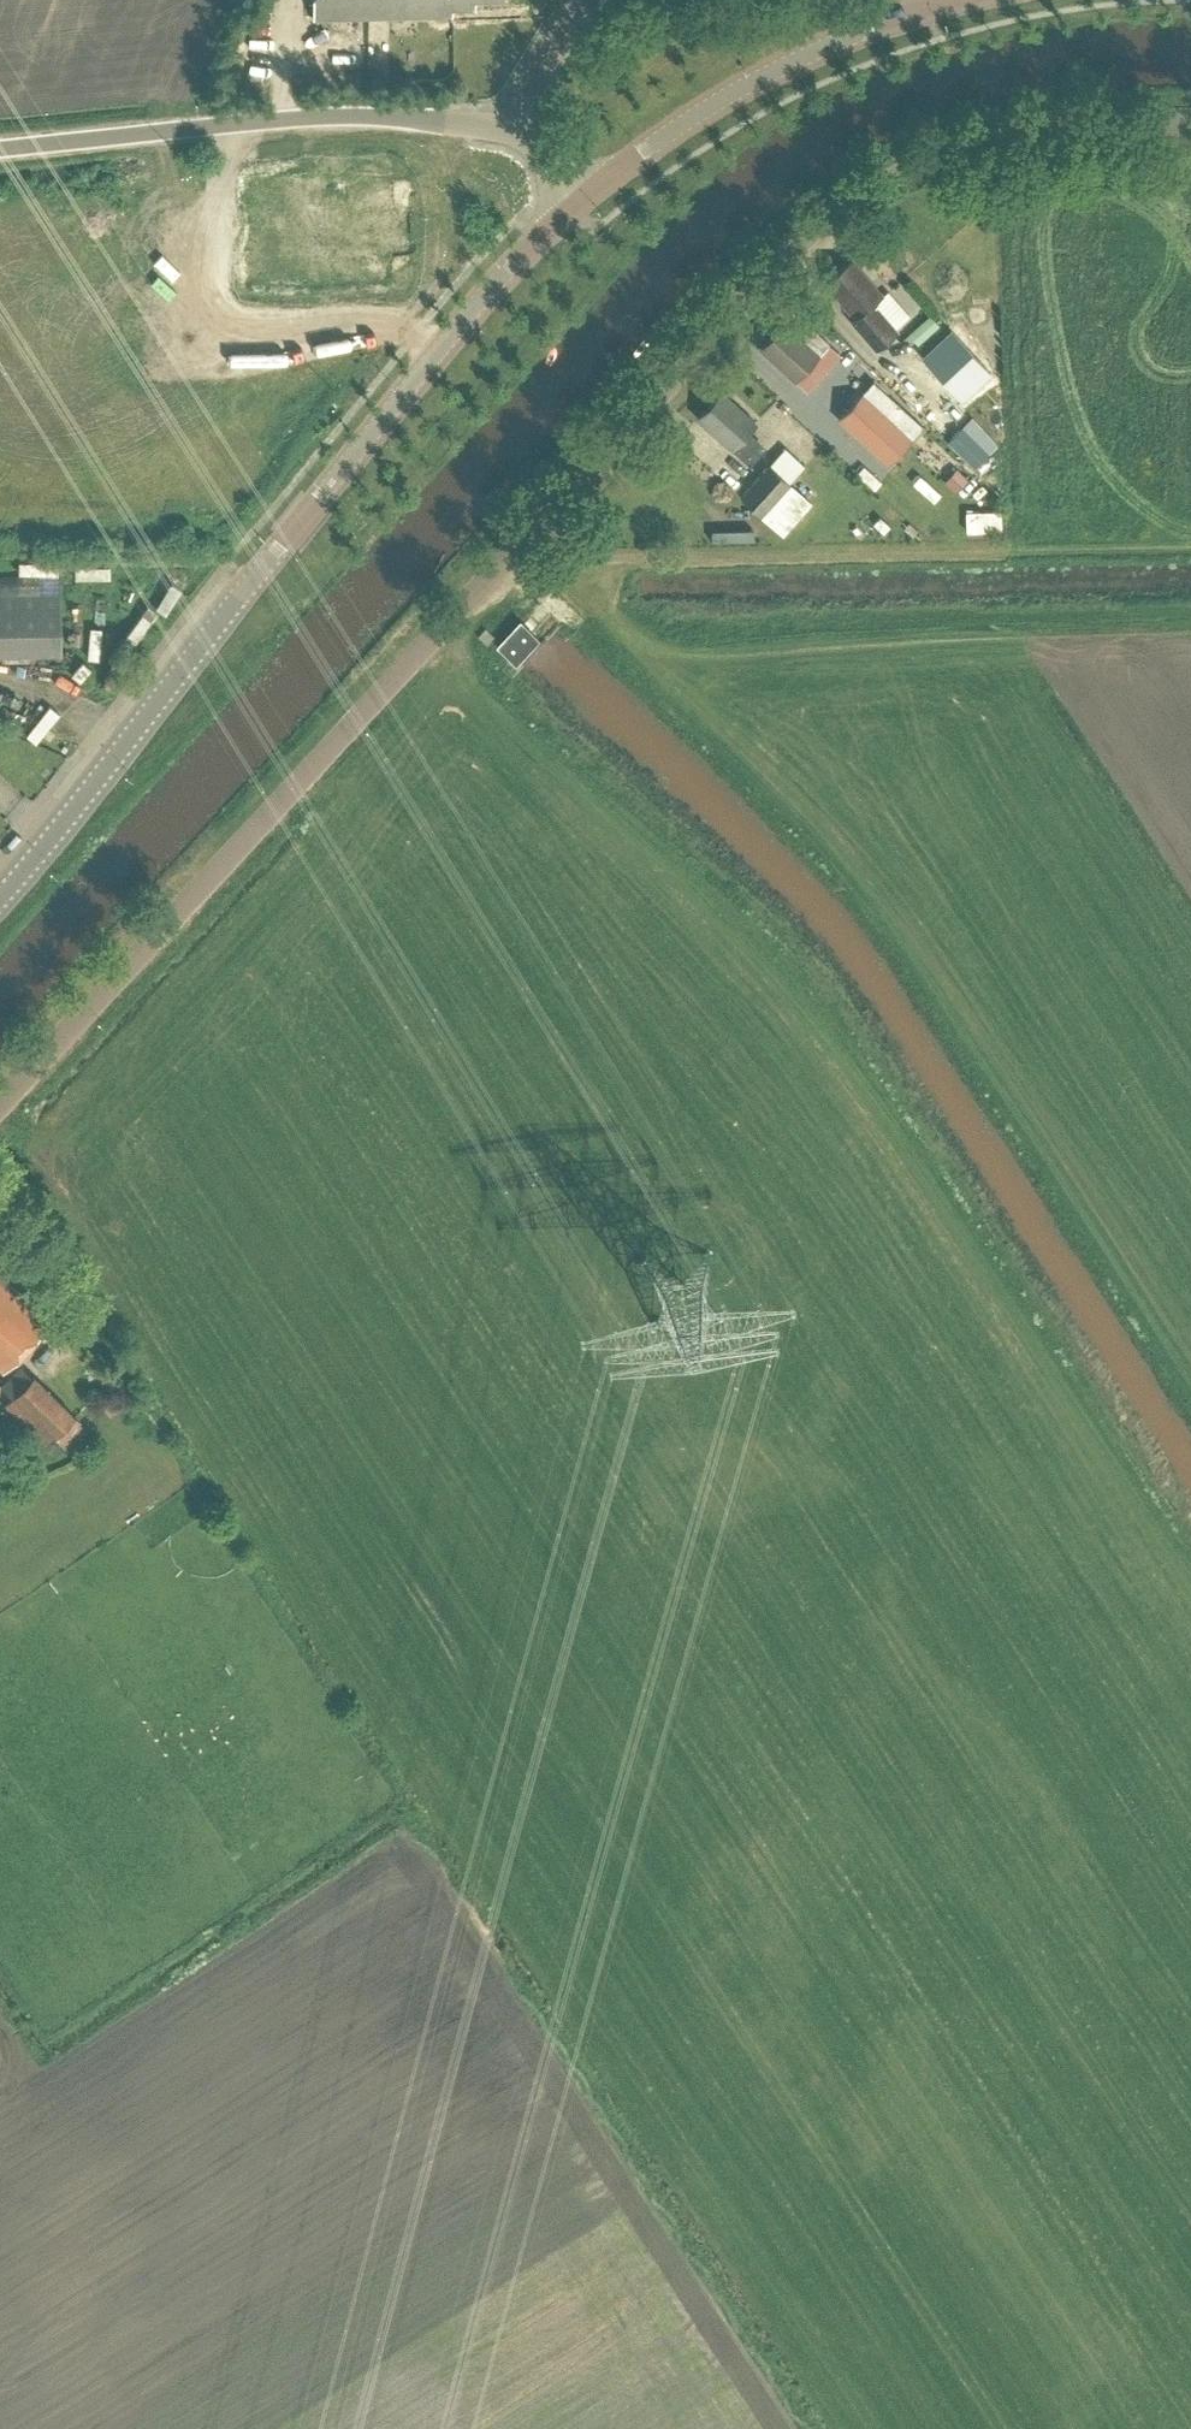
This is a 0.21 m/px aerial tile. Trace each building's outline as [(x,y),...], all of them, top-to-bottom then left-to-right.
[(314,18),(453,16),(453,8),(475,8),(475,0),(313,0),(314,18)] [(854,316),(849,319),(875,349),(898,329),(874,303),(881,296),(851,261),(826,283),(854,316)] [(929,314),(908,333),(918,344),(939,325),(929,314)] [(784,323),(760,349),(794,381),(804,370),(829,344),(816,332),(805,343),(784,323)] [(949,323),(923,348),(961,386),(986,361),(949,323)] [(804,370),(794,381),(806,392),(816,382),(804,370)] [(872,380),(837,419),(887,465),(923,426),(872,380)] [(720,392),(698,417),(750,464),(766,446),(748,430),(755,423),(720,392)] [(970,417),(961,425),(989,452),(998,444),(971,415),(970,417)] [(961,425),(946,441),(974,468),(989,452),(961,425)] [(771,463),(740,497),(759,515),(790,480),(771,463)] [(956,468),(944,481),(956,492),(968,478),(956,468)] [(790,483),(761,516),(782,535),(812,503),(790,483)] [(1000,510),(965,511),(966,532),(1000,531),(1000,510)] [(65,651),(63,577),(0,579),(0,652),(65,651)] [(521,621),(498,646),(511,658),(534,633),(521,621)] [(39,740),(59,709),(49,703),(29,733),(39,740)] [(3,1370),(49,1319),(0,1274),(0,1368),(3,1370)] [(46,1444),(74,1415),(33,1376),(5,1404),(46,1444)]
